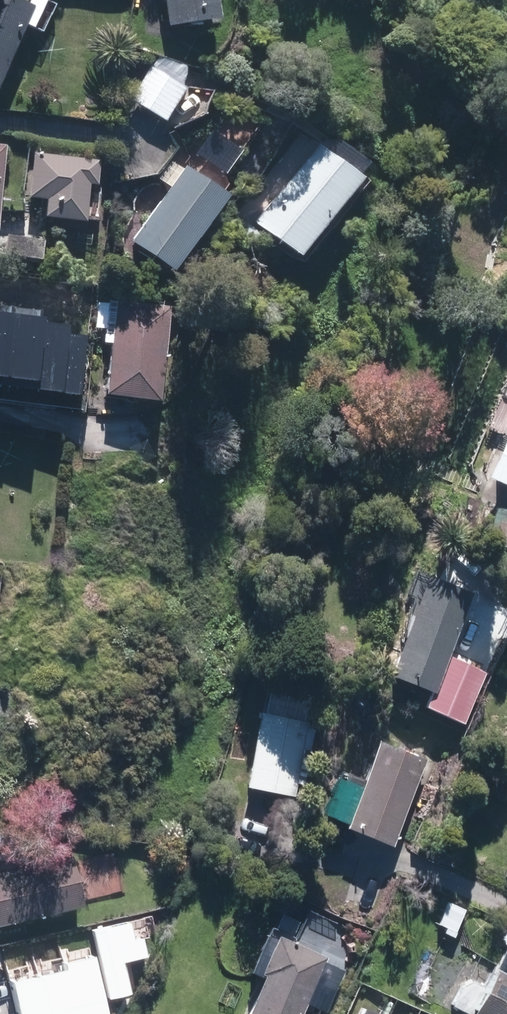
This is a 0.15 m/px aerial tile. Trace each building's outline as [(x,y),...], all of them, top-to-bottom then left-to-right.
[(19,0),(0,0),(0,88),(27,25),(44,32),(57,1),(54,0),(32,0),(30,5),(19,0)] [(223,19),(221,0),(166,0),(168,28),(201,25),(201,21),(223,19)] [(188,87),(151,65),(130,100),(166,122),(188,87)] [(368,166),(327,134),(257,222),(303,259),(354,195),(356,197),(367,184),(359,177),(368,166)] [(251,145),(234,169),(255,183),(272,159),(251,145)] [(99,184),(100,168),(92,158),(36,156),(36,164),(33,164),(31,198),(47,199),(46,219),(86,220),(87,198),(90,198),(91,184),(99,184)] [(186,165),(133,242),(176,272),(229,196),(186,165)] [(0,233),(0,258),(40,260),(41,235),(0,233)] [(12,333),(4,333),(6,282),(0,281),(0,378),(3,379),(3,373),(10,373),(12,333)] [(113,326),(108,394),(161,398),(166,330),(113,326)] [(89,366),(43,362),(39,408),(86,412),(89,366)] [(487,477),(506,486),(506,432),(487,477)] [(474,590),(429,572),(390,674),(435,692),(474,590)] [(490,670),(453,655),(431,710),(468,725),(490,670)] [(311,719),(259,709),(245,787),(296,796),(311,719)] [(367,781),(340,772),(325,812),(352,822),(350,829),(396,845),(427,761),(380,744),(367,781)] [(86,905),(74,856),(0,873),(0,925),(86,905)] [(444,932),(455,935),(465,908),(446,899),(437,920),(444,923),(444,932)] [(328,955),(277,932),(260,970),(265,972),(246,1013),(301,1013),(328,955)] [(0,967),(0,969),(24,1002),(58,977),(33,942),(0,967)] [(461,984),(451,1002),(474,1013),(506,1013),(506,972),(493,964),(484,983),(474,978),(461,984)] [(1,996),(0,997),(0,1013),(17,1013),(1,996)]
